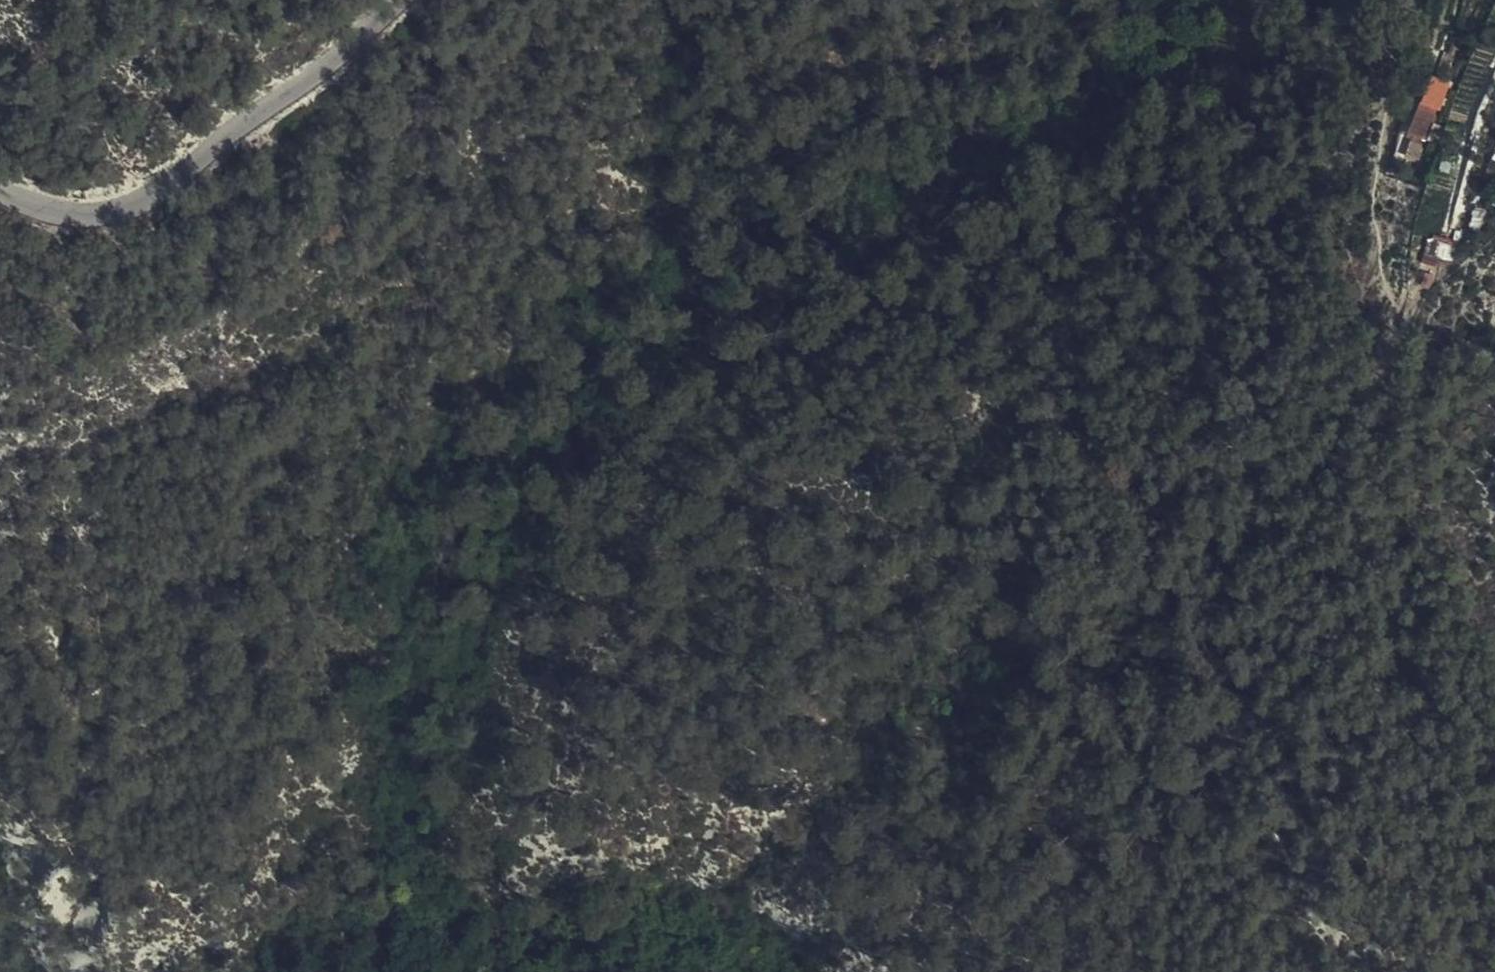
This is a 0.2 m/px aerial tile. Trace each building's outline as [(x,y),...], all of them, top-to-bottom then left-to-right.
[(1449,82),(1434,74),(1405,130),(1413,134),(1410,142),(1420,147),(1438,107),(1440,107),(1449,82)] [(1413,222),(1443,235),(1454,212),(1452,211),(1466,180),(1438,167),(1413,222)]
